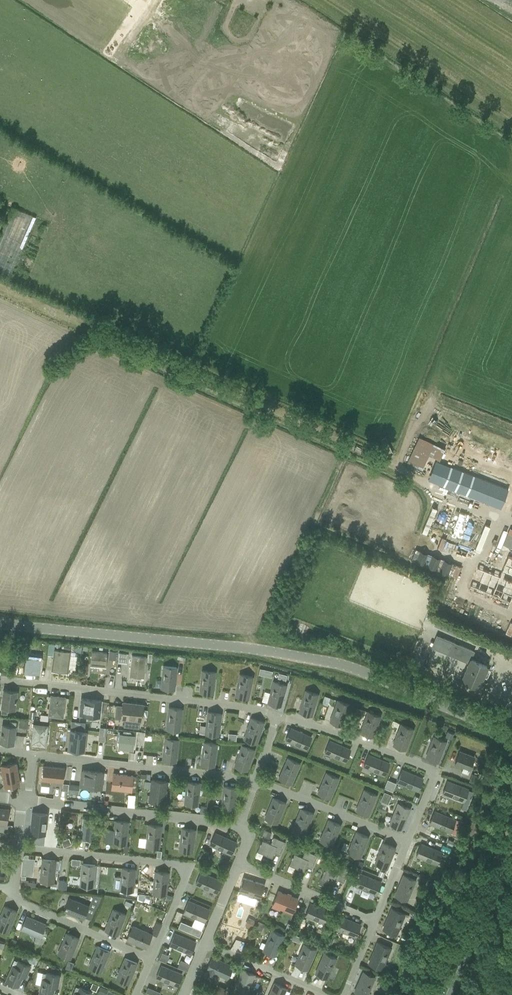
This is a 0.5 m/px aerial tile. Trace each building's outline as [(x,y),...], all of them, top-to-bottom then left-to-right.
[(9,278),(35,217),(11,207),(0,234),(0,274),(9,278)] [(32,254),(27,267),(34,269),(39,256),(32,254)] [(407,462),(432,474),(444,449),(419,437),(407,462)] [(451,467),(444,486),(500,508),(507,489),(451,467)] [(430,499),(419,529),(429,533),(475,550),(486,521),(430,499)] [(492,594),(510,601),(511,597),(511,530),(509,529),(499,552),(507,555),(502,569),(492,594)] [(470,659),(473,651),(437,635),(432,647),(469,662),(462,679),(478,686),(487,666),(470,659)] [(70,652),(54,650),(53,655),(52,670),(68,672),(70,652)] [(105,667),(107,653),(92,651),(91,665),(105,667)] [(119,652),(118,661),(126,662),(128,654),(119,652)] [(132,655),(130,675),(144,677),(146,657),(132,655)] [(164,666),(161,688),(174,690),(176,667),(164,666)] [(202,670),(200,693),(213,694),(215,672),(202,670)] [(240,674),(235,696),(248,699),(253,677),(240,674)] [(274,681),(268,703),(280,706),(286,685),(274,681)] [(8,708),(15,709),(17,692),(3,690),(1,708),(1,713),(7,714),(8,708)] [(306,690),(299,712),(312,716),(318,694),(306,690)] [(65,697),(51,695),(48,716),(63,717),(65,697)] [(80,714),(99,717),(101,701),(81,699),(80,714)] [(338,700),(330,721),(342,726),(350,705),(338,700)] [(123,702),(123,705),(116,704),(115,717),(121,718),(141,720),(142,716),(142,709),(143,705),(123,702)] [(179,731),(182,709),(169,707),(166,730),(179,731)] [(368,711),(360,732),(372,737),(380,716),(368,711)] [(218,736),(221,714),(208,712),(205,734),(218,736)] [(20,717),(19,727),(27,728),(28,718),(20,717)] [(251,718),(244,739),(256,744),(263,722),(251,718)] [(14,744),(16,726),(16,722),(10,721),(9,726),(2,725),(0,741),(0,743),(14,744)] [(48,726),(33,724),(31,745),(45,746),(48,726)] [(401,724),(393,745),(405,750),(413,729),(401,724)] [(285,740),(306,749),(311,737),(291,728),(285,740)] [(70,730),(68,750),(84,751),(86,731),(70,730)] [(447,731),(445,737),(451,739),(453,733),(447,731)] [(118,749),(133,750),(134,736),(119,734),(118,749)] [(434,736),(426,757),(438,762),(446,741),(434,736)] [(178,739),(165,738),(163,760),(175,762),(178,739)] [(324,753),(345,761),(350,750),(330,741),(324,753)] [(204,742),(201,764),(214,766),(217,744),(204,742)] [(242,745),(234,766),(247,771),(254,750),(242,745)] [(460,751),(455,763),(463,767),(461,771),(467,773),(474,757),(460,751)] [(363,767),(384,775),(389,763),(368,755),(363,767)] [(291,784),(300,763),(288,758),(279,779),(291,784)] [(1,765),(5,787),(19,784),(16,763),(1,765)] [(41,780),(41,785),(49,786),(49,781),(63,782),(64,768),(43,766),(41,780)] [(81,786),(101,788),(102,772),(83,770),(81,786)] [(397,782),(418,790),(423,779),(402,770),(397,782)] [(113,773),(111,789),(131,791),(133,777),(133,776),(113,773)] [(338,778),(326,773),(318,794),(330,799),(338,778)] [(473,775),(470,782),(477,785),(480,778),(473,775)] [(388,779),(384,788),(393,791),(396,783),(388,779)] [(149,801),(164,803),(167,781),(152,780),(149,801)] [(200,783),(187,781),(185,804),(197,805),(200,783)] [(443,793),(463,801),(468,789),(447,781),(443,793)] [(68,791),(68,793),(77,794),(79,785),(69,783),(69,784),(68,791)] [(221,808),(234,809),(237,787),(224,786),(221,808)] [(463,801),(461,808),(466,810),(473,791),(468,789),(463,801)] [(376,795),(364,790),(356,811),(368,816),(376,795)] [(385,801),(388,803),(389,800),(391,795),(384,792),(380,799),(385,801)] [(277,824),(285,803),(273,798),(265,819),(277,824)] [(398,803),(390,824),(401,829),(410,808),(398,803)] [(304,834),(313,813),(301,809),(293,829),(304,834)] [(3,832),(3,828),(4,824),(7,824),(8,811),(0,810),(0,832),(3,832)] [(30,821),(28,832),(43,834),(46,814),(31,811),(30,821)] [(429,823),(450,832),(455,820),(434,811),(429,823)] [(83,818),(81,840),(89,841),(91,818),(83,818)] [(320,841),(332,846),(340,825),(329,820),(320,841)] [(126,844),(128,822),(115,821),(113,843),(126,844)] [(148,824),(146,847),(159,848),(161,826),(148,824)] [(182,828),(179,850),(192,852),(195,830),(182,828)] [(264,829),(262,835),(269,838),(271,832),(264,829)] [(356,832),(348,853),(360,858),(368,837),(356,832)] [(236,842),(215,833),(210,845),(230,854),(236,842)] [(257,851),(272,857),(274,852),(280,855),(285,842),(273,836),(270,843),(262,840),(257,851)] [(69,838),(61,841),(64,847),(71,844),(69,838)] [(383,843),(375,864),(387,868),(395,848),(383,843)] [(442,852),(421,844),(416,856),(437,864),(439,858),(441,854),(442,852)] [(289,865),(304,871),(306,866),(311,868),(317,855),(305,850),(302,857),(294,854),(289,865)] [(201,851),(198,859),(205,862),(209,855),(201,851)] [(323,854),(320,859),(329,863),(332,858),(323,854)] [(5,880),(9,856),(0,855),(0,879),(5,880)] [(43,859),(40,882),(53,883),(55,861),(43,859)] [(93,887),(95,865),(82,864),(80,886),(93,887)] [(326,867),(321,878),(335,885),(337,880),(343,882),(349,869),(337,864),(334,871),(326,867)] [(134,882),(135,869),(122,868),(120,890),(133,892),(133,887),(134,882)] [(166,895),(168,873),(155,871),(153,894),(166,895)] [(201,872),(196,884),(216,893),(221,881),(201,872)] [(381,882),(360,874),(355,886),(376,894),(381,882)] [(407,900),(415,880),(403,875),(395,896),(407,900)] [(239,892),(259,899),(264,884),(243,878),(239,892)] [(28,880),(21,879),(20,886),(35,888),(36,882),(28,882),(28,880)] [(427,880),(424,887),(431,890),(434,883),(427,880)] [(59,881),(58,889),(65,890),(66,882),(59,881)] [(353,903),(356,891),(350,890),(347,901),(353,903)] [(278,891),(272,905),(292,913),(298,899),(278,891)] [(93,894),(89,903),(96,906),(101,894),(93,894)] [(89,906),(69,898),(64,911),(84,919),(89,906)] [(188,901),(183,913),(204,921),(209,910),(188,901)] [(326,924),(331,912),(310,903),(305,915),(326,924)] [(5,906),(0,917),(0,929),(8,932),(17,911),(5,906)] [(396,934),(405,913),(392,908),(383,929),(396,934)] [(113,909),(105,930),(117,935),(125,914),(113,909)] [(40,937),(45,924),(27,916),(21,929),(40,937)] [(360,925),(340,916),(335,928),(355,937),(360,925)] [(299,917),(295,925),(303,928),(303,927),(306,920),(299,917)] [(248,918),(245,925),(246,926),(246,927),(251,930),(255,921),(248,918)] [(258,922),(256,928),(261,931),(264,924),(258,922)] [(127,939),(146,947),(151,934),(133,926),(127,939)] [(284,935),(272,930),(263,951),(275,956),(284,935)] [(58,954),(70,959),(78,938),(66,933),(58,954)] [(175,933),(170,945),(190,954),(195,942),(175,933)] [(369,963),(382,969),(390,948),(377,942),(369,963)] [(315,949),(304,944),(295,965),(307,970),(315,949)] [(89,967),(101,972),(109,951),(98,946),(89,967)] [(162,952),(159,960),(166,962),(169,955),(162,952)] [(315,973),(327,978),(336,958),(324,953),(315,973)] [(207,969),(204,976),(211,979),(214,972),(227,978),(232,966),(212,957),(207,969)] [(128,984),(137,963),(125,958),(116,979),(128,984)] [(68,960),(65,968),(71,970),(74,963),(68,960)] [(18,986),(22,976),(25,977),(30,966),(18,961),(15,967),(12,965),(6,981),(18,986)] [(156,977),(177,986),(182,974),(161,966),(156,977)] [(242,969),(234,990),(245,994),(254,974),(242,969)] [(375,976),(363,971),(354,992),(361,994),(367,994),(375,976)] [(54,987),(57,987),(59,975),(46,973),(45,979),(42,979),(39,994),(40,994),(52,994),(54,987)] [(93,983),(90,989),(96,991),(98,985),(93,983)] [(286,988),(274,983),(269,994),(283,994),(286,988)] [(97,994),(101,994),(106,994),(109,989),(101,986),(97,994)]
